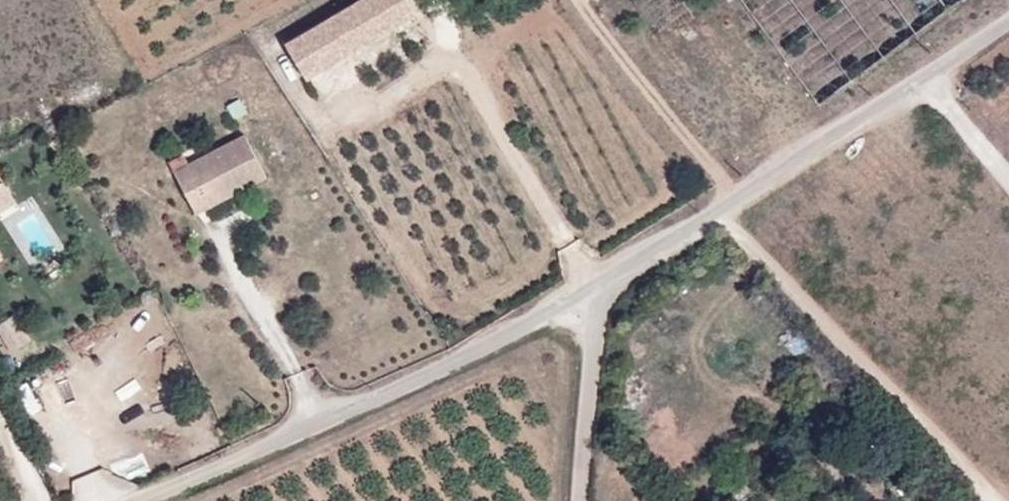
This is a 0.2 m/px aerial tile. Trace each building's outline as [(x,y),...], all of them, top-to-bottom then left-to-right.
[(287,33),(308,70),(421,9),(416,0),(348,0),(287,33)] [(821,104),(961,0),(744,0),(821,104)] [(248,114),(240,99),(228,105),(236,121),(248,114)] [(244,185),(245,189),(267,177),(245,136),(189,166),(183,156),(170,163),(194,211),(209,204),(244,185)] [(149,156),(145,149),(135,154),(140,161),(149,156)] [(249,198),(245,189),(244,185),(209,204),(215,217),(249,198)]
